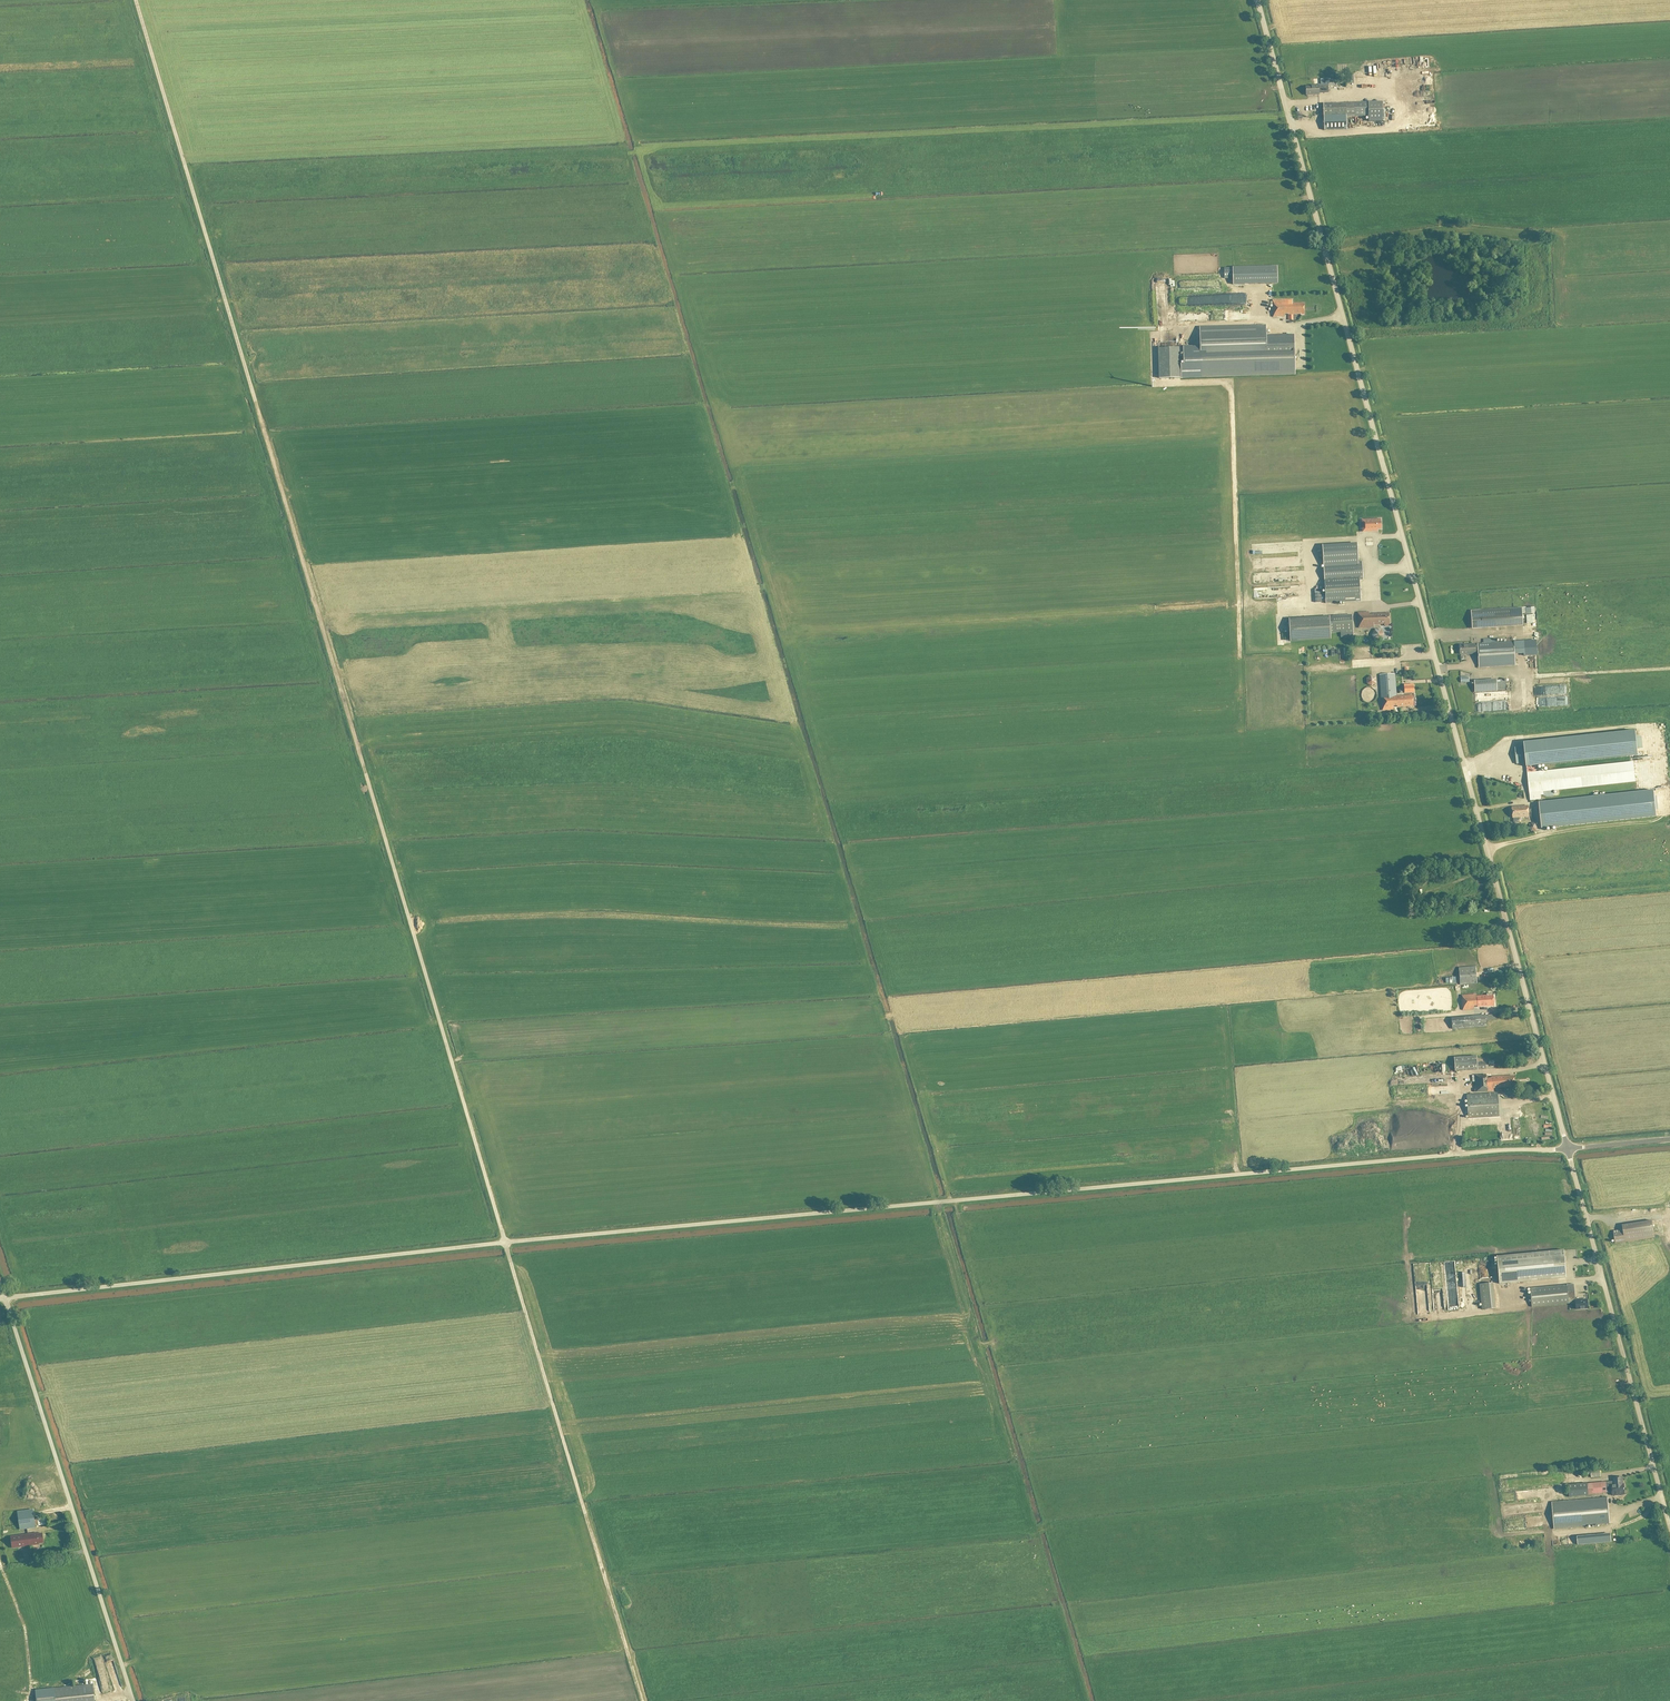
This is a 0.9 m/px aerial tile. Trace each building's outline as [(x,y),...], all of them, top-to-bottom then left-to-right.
[(1310,87),(1306,87),(1306,95),(1318,95),(1318,91),(1324,91),(1323,85),(1310,85),(1310,87)] [(1332,104),(1323,105),(1324,131),(1346,130),(1346,115),(1333,115),(1332,104)] [(1233,268),(1233,285),(1277,284),(1277,267),(1233,268)] [(1266,318),(1265,299),(1268,299),(1268,295),(1255,296),(1256,318),(1266,318)] [(1292,304),(1292,300),(1272,301),(1273,318),(1284,317),(1284,314),(1288,314),(1288,315),(1301,315),(1301,316),(1304,316),(1304,304),(1292,304)] [(1184,365),(1181,365),(1181,377),(1294,374),(1293,337),(1265,338),(1265,326),(1200,328),(1200,350),(1183,351),(1184,365)] [(1185,329),(1177,329),(1177,339),(1185,339),(1185,329)] [(1377,531),(1377,529),(1381,529),(1380,519),(1374,520),(1374,521),(1365,521),(1365,526),(1362,526),(1362,531),(1371,531),(1371,529),(1373,529),(1373,531),(1377,531)] [(1357,543),(1322,545),(1323,555),(1325,579),(1326,604),(1360,602),(1359,580),(1363,580),(1362,562),(1358,563),(1358,555),(1357,543)] [(1251,563),(1252,567),(1254,567),(1255,571),(1265,570),(1263,561),(1251,563)] [(1253,599),(1279,598),(1279,590),(1252,592),(1253,599)] [(1371,606),(1384,606),(1384,597),(1376,598),(1376,597),(1371,597),(1371,606)] [(1276,615),(1284,614),(1284,606),(1275,607),(1276,615)] [(1522,625),(1521,608),(1471,611),(1472,628),(1522,625)] [(1369,615),(1369,613),(1358,613),(1358,628),(1373,627),(1373,625),(1384,625),(1384,626),(1389,626),(1389,614),(1373,614),(1373,615),(1369,615)] [(1353,637),(1352,615),(1332,616),(1333,633),(1340,633),(1341,637),(1353,637)] [(1332,616),(1289,619),(1290,642),(1331,639),(1331,633),(1333,633),(1332,616)] [(1535,640),(1523,641),(1524,656),(1536,655),(1535,640)] [(1459,646),(1460,655),(1467,654),(1467,655),(1471,655),(1471,654),(1478,653),(1479,668),(1515,666),(1513,642),(1477,644),(1477,646),(1471,647),(1470,645),(1459,646)] [(1394,675),(1379,676),(1382,711),(1393,710),(1393,707),(1397,706),(1397,708),(1413,706),(1412,696),(1396,697),(1394,675)] [(1496,685),(1496,680),(1474,681),(1475,693),(1497,692),(1497,691),(1505,691),(1504,681),(1500,681),(1500,684),(1496,685)] [(1413,685),(1404,685),(1405,693),(1413,693),(1413,685)] [(1527,774),(1530,801),(1541,800),(1540,796),(1543,795),(1543,791),(1608,784),(1634,781),(1632,763),(1536,773),(1535,766),(1638,756),(1635,732),(1524,743),(1524,747),(1515,748),(1517,765),(1526,764),(1526,767),(1527,774)] [(1653,791),(1539,803),(1542,829),(1656,817),(1653,791)] [(1527,806),(1512,808),(1513,818),(1529,817),(1527,806)] [(1535,823),(1531,823),(1528,828),(1531,832),(1536,831),(1538,827),(1535,823)] [(1476,981),(1475,967),(1459,968),(1460,985),(1464,985),(1465,992),(1488,990),(1487,980),(1476,981)] [(1493,1006),(1492,994),(1487,994),(1487,996),(1477,997),(1476,995),(1461,996),(1462,1011),(1474,1010),(1473,1007),(1477,1006),(1477,1008),(1493,1006)] [(1452,1030),(1486,1027),(1486,1016),(1451,1018),(1452,1030)] [(1476,1057),(1454,1058),(1455,1072),(1477,1070),(1486,1069),(1485,1063),(1477,1064),(1476,1057)] [(1486,1079),(1486,1075),(1475,1076),(1476,1093),(1493,1092),(1493,1088),(1514,1087),(1513,1076),(1491,1078),(1486,1079)] [(1411,1099),(1411,1092),(1388,1093),(1389,1100),(1361,1102),(1363,1136),(1452,1130),(1450,1096),(1411,1099)] [(1468,1119),(1499,1117),(1497,1093),(1467,1095),(1468,1119)] [(1615,1244),(1654,1238),(1651,1221),(1622,1225),(1623,1230),(1613,1231),(1615,1244)] [(1499,1284),(1566,1278),(1563,1250),(1496,1257),(1499,1284)] [(129,1277),(136,1276),(135,1268),(128,1269),(129,1277)] [(1567,1298),(1566,1285),(1530,1289),(1531,1308),(1575,1304),(1575,1310),(1588,1309),(1587,1300),(1580,1301),(1580,1300),(1575,1300),(1575,1298),(1567,1298)] [(1494,1286),(1480,1286),(1481,1311),(1495,1311),(1494,1286)] [(1590,1468),(1584,1469),(1584,1472),(1584,1475),(1591,1474),(1591,1478),(1600,1477),(1599,1469),(1591,1470),(1590,1468)] [(1623,1485),(1622,1477),(1613,1478),(1613,1482),(1587,1484),(1568,1485),(1569,1497),(1588,1496),(1588,1495),(1606,1493),(1606,1492),(1612,1491),(1612,1496),(1614,1496),(1614,1497),(1618,1496),(1618,1495),(1625,1495),(1624,1484),(1623,1485)] [(1607,1498),(1552,1503),(1554,1529),(1580,1527),(1580,1526),(1609,1524),(1607,1498)] [(20,1530),(36,1528),(33,1510),(17,1512),(20,1530)] [(38,1518),(39,1525),(46,1524),(45,1517),(38,1518)] [(38,1534),(38,1533),(10,1538),(12,1549),(25,1547),(39,1545),(38,1544),(44,1543),(42,1534),(38,1534)] [(1611,1542),(1610,1534),(1577,1537),(1577,1545),(1611,1542)] [(117,1680),(117,1667),(109,1668),(110,1680),(117,1680)] [(101,1692),(106,1691),(104,1679),(98,1681),(101,1692)] [(93,1685),(35,1690),(36,1700),(94,1700),(93,1685)]
